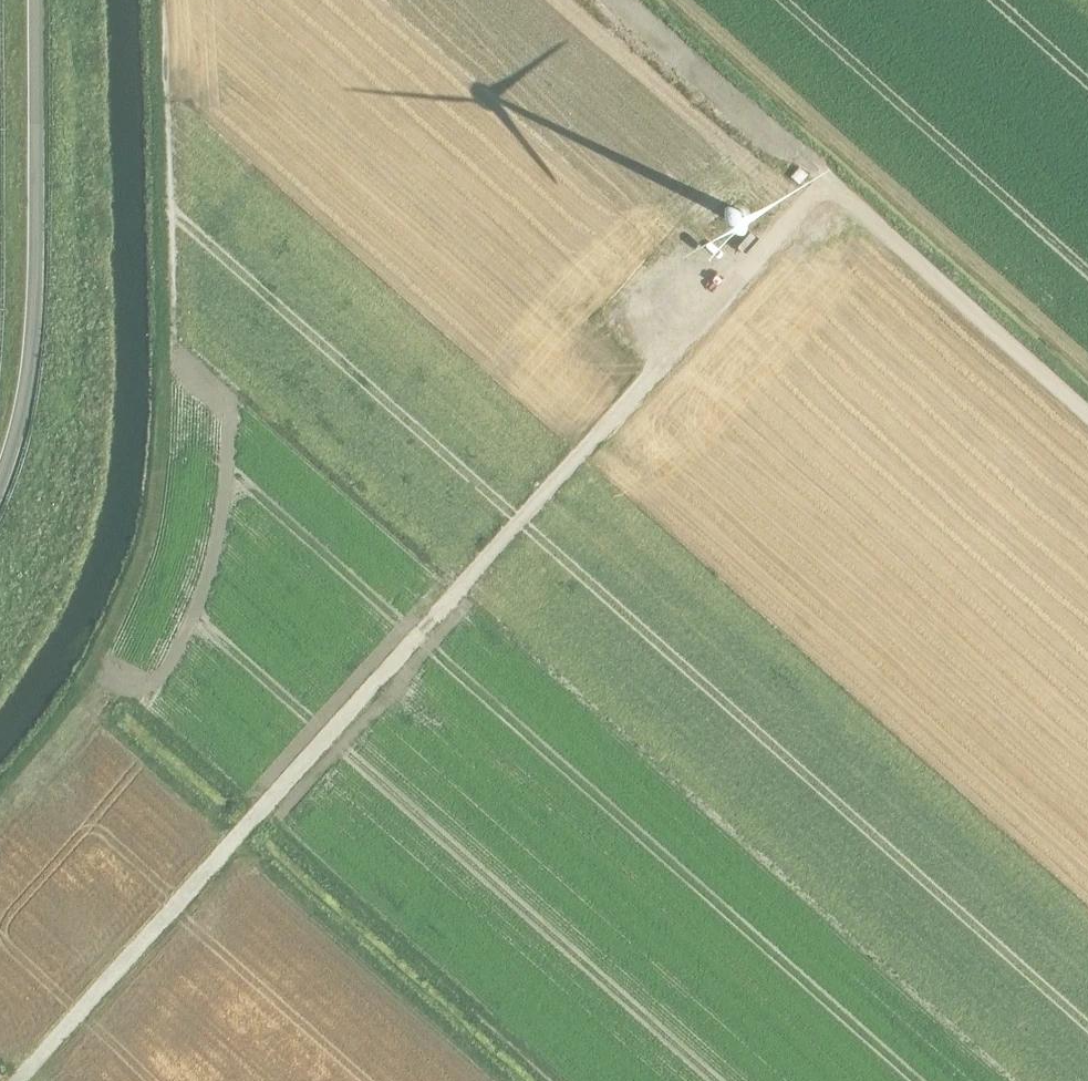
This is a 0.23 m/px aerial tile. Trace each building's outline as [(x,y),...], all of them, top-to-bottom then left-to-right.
[(734,214),(733,217),(733,219),(735,222),(736,223),(739,224),(740,224),(743,224),(746,222),(747,219),(748,217),(747,214),(745,211),(744,210),(740,210),(738,210),(736,211),(735,213),(734,214)]
